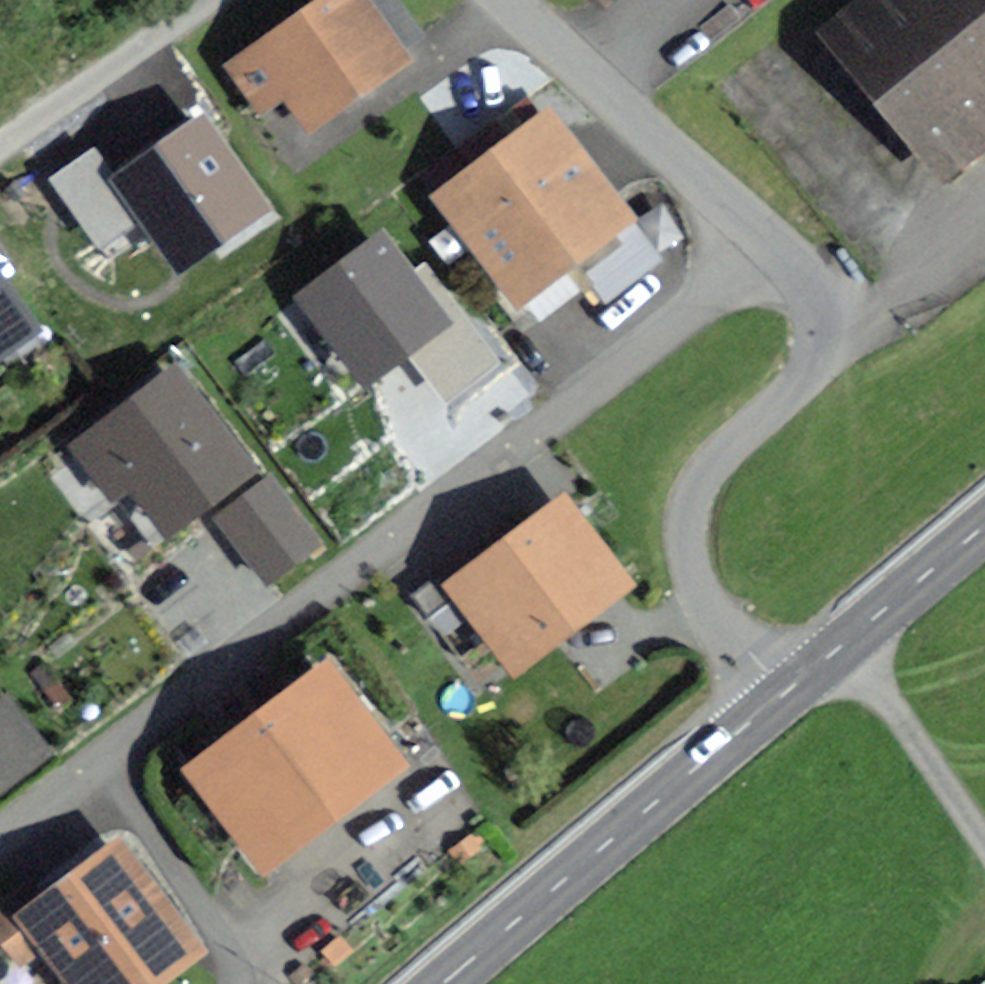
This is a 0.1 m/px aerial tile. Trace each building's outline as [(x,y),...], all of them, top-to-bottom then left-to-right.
[(264,50),(311,116),(422,36),(396,0),(335,0),(264,50)] [(827,34),(935,166),(984,125),(984,0),(870,0),(827,34)] [(514,322),(561,287),(546,267),(615,214),(549,127),(449,202),(493,258),(476,271),(514,322)] [(298,281),(354,382),(451,328),(395,228),(298,281)] [(590,279),(610,303),(661,260),(641,236),(590,279)] [(0,290),(0,341),(24,324),(0,290)] [(447,404),(502,360),(474,325),(419,369),(447,404)] [(244,474),(175,384),(82,454),(151,545),(244,474)] [(270,588),(328,543),(274,475),(216,520),(270,588)] [(516,655),(610,582),(560,516),(512,552),(497,532),(412,596),(428,618),(465,589),(516,655)] [(327,679),(264,727),(322,804),(385,756),(327,679)] [(0,694),(0,726),(15,715),(0,694)] [(260,852),(322,804),(264,727),(201,775),(260,852)] [(81,983),(133,983),(185,945),(117,856),(33,921),(81,983)]
